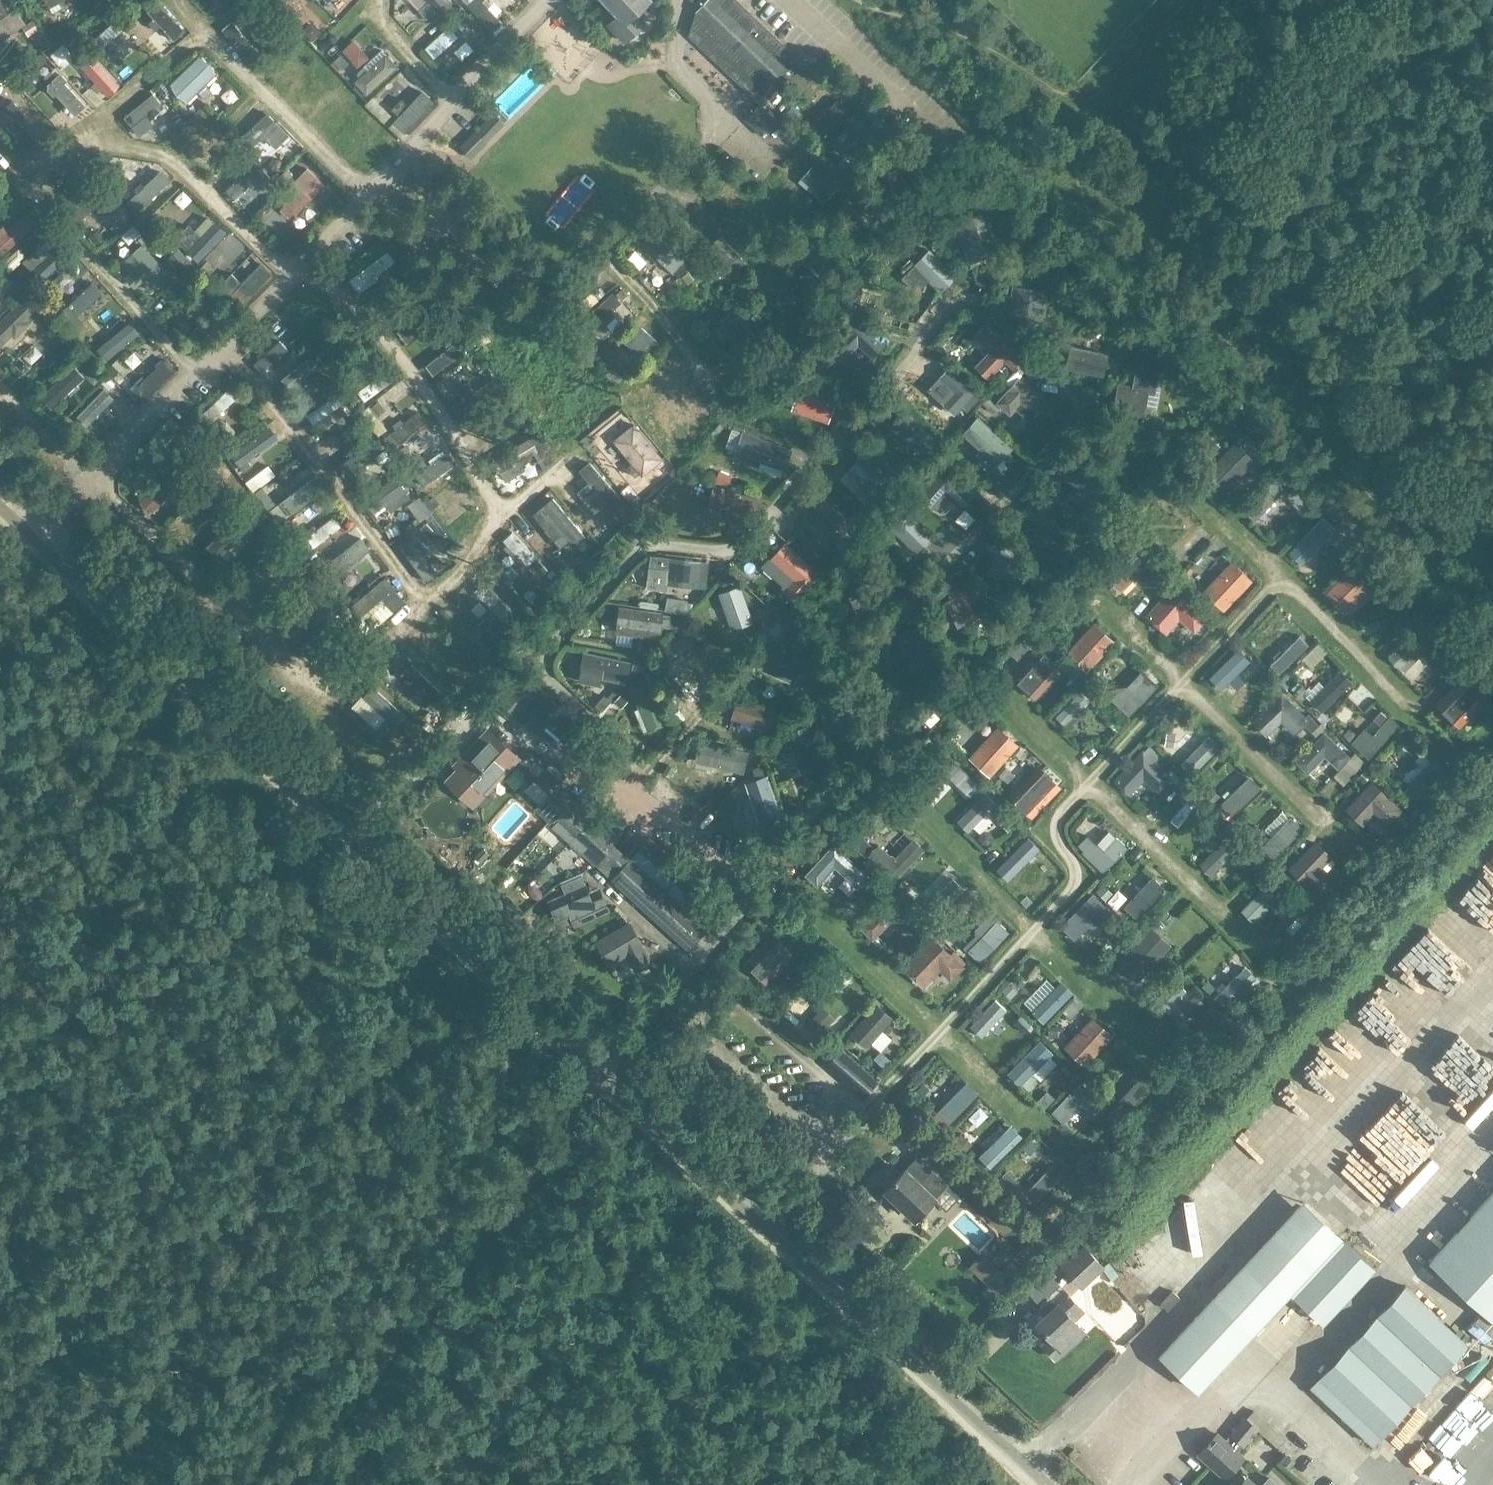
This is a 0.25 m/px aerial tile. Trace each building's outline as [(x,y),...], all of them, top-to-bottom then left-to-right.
[(18,9),(11,0),(0,0),(0,41),(27,23),(18,9)] [(299,23),(308,14),(295,2),(297,0),(276,0),(277,0),(299,23)] [(428,2),(419,10),(426,19),(436,10),(445,1),(444,0),(426,0),(428,2)] [(503,23),(481,0),(473,0),(467,5),(492,32),(503,23)] [(618,15),(608,24),(624,40),(644,21),(635,11),(648,0),(605,0),(618,15)] [(688,34),(737,80),(761,104),(779,85),(795,100),(818,76),(739,0),(706,0),(695,11),(688,34)] [(174,40),(185,30),(158,1),(147,11),(174,40)] [(240,27),(248,20),(243,13),(235,20),(240,27)] [(442,13),(434,19),(438,25),(446,18),(442,13)] [(466,15),(461,20),(467,26),(472,22),(466,15)] [(22,26),(29,36),(39,29),(33,19),(26,24),(22,26)] [(247,58),(256,50),(232,21),(222,29),(247,58)] [(434,58),(464,31),(454,21),(425,48),(434,58)] [(81,40),(75,33),(67,40),(73,47),(81,40)] [(453,44),(429,66),(439,77),(464,55),(453,44)] [(86,71),(93,80),(99,87),(109,80),(81,46),(72,54),(86,71)] [(205,83),(215,74),(216,72),(210,61),(198,54),(169,83),(176,93),(187,102),(197,92),(205,99),(213,91),(205,83)] [(366,95),(397,67),(385,54),(354,82),(366,95)] [(347,62),(340,55),(334,61),(340,68),(347,62)] [(293,60),(284,75),(294,81),(303,67),(293,60)] [(163,83),(158,88),(164,94),(169,89),(163,83)] [(404,133),(433,102),(423,91),(409,106),(401,99),(391,109),(399,116),(393,122),(394,123),(404,133)] [(160,103),(157,100),(153,95),(124,119),(126,121),(132,129),(147,117),(148,119),(149,120),(156,115),(155,113),(152,110),(156,107),(158,105),(160,103)] [(837,99),(808,128),(818,139),(848,109),(837,99)] [(760,103),(744,119),(761,135),(777,119),(760,103)] [(492,112),(475,129),(488,142),(505,125),(492,112)] [(184,121),(178,113),(172,117),(179,125),(184,121)] [(276,123),(268,114),(248,132),(256,141),(258,139),(266,138),(276,148),(288,135),(276,123)] [(853,161),(890,127),(880,116),(844,150),(853,161)] [(488,142),(475,129),(459,146),(471,159),(488,142)] [(234,200),(250,184),(254,188),(261,182),(257,178),(263,173),(254,163),(225,191),(234,200)] [(825,202),(837,187),(813,166),(800,180),(825,202)] [(324,184),(307,168),(279,198),(285,203),(280,210),(289,218),(294,212),(297,214),(324,184)] [(138,213),(168,184),(172,180),(162,170),(145,186),(141,182),(134,189),(138,193),(128,203),(138,213)] [(99,182),(63,215),(73,226),(88,213),(90,215),(98,209),(95,205),(108,193),(99,182)] [(323,210),(333,220),(345,207),(334,198),(323,210)] [(951,248),(960,245),(967,264),(987,257),(970,210),(950,217),(951,219),(941,223),(951,248)] [(1,235),(0,235),(0,256),(37,223),(27,211),(7,229),(1,235)] [(215,222),(214,224),(201,236),(195,230),(189,224),(178,237),(180,244),(188,251),(198,261),(225,232),(215,222)] [(674,273),(688,258),(689,258),(657,227),(642,242),(653,254),(660,261),(673,274),(674,273)] [(95,246),(104,239),(98,231),(88,238),(95,246)] [(136,273),(155,258),(165,249),(157,239),(128,263),(136,273)] [(933,240),(929,244),(935,250),(939,247),(933,240)] [(41,282),(68,257),(58,246),(57,247),(43,260),(35,251),(24,262),(41,282)] [(921,287),(929,280),(941,291),(957,276),(929,248),(913,264),(914,265),(902,277),(913,289),(918,284),(921,287)] [(364,284),(369,281),(372,284),(378,279),(376,275),(395,261),(388,251),(356,274),(364,284)] [(638,269),(645,263),(635,252),(628,259),(638,269)] [(205,259),(200,264),(206,270),(211,266),(205,259)] [(262,262),(230,295),(241,305),(273,272),(262,262)] [(760,275),(777,295),(783,302),(788,309),(800,299),(771,265),(760,275)] [(823,278),(813,269),(801,281),(810,290),(823,278)] [(181,275),(155,300),(164,308),(189,284),(181,275)] [(58,289),(52,282),(45,288),(50,295),(58,289)] [(1012,284),(1011,294),(1009,307),(1008,310),(1046,316),(1049,289),(1012,284)] [(592,294),(597,300),(605,294),(601,287),(592,294)] [(81,316),(102,297),(94,288),(73,307),(81,316)] [(0,321),(0,345),(12,334),(15,337),(30,323),(26,319),(37,309),(37,308),(44,301),(32,290),(25,296),(0,321)] [(600,321),(612,311),(621,302),(612,292),(583,319),(592,329),(600,321)] [(78,316),(69,306),(59,314),(72,330),(82,322),(78,316)] [(295,339),(317,313),(310,307),(287,332),(295,339)] [(413,319),(407,323),(402,328),(410,337),(434,317),(426,307),(413,319)] [(784,319),(773,308),(765,316),(776,327),(784,319)] [(49,330),(60,320),(50,310),(39,321),(49,330)] [(754,354),(764,344),(730,310),(720,320),(754,354)] [(857,319),(828,351),(841,363),(858,345),(873,358),(885,345),(857,319)] [(1013,368),(1018,363),(1024,356),(1017,348),(985,319),(973,332),(990,350),(975,365),(988,378),(1005,360),(1013,368)] [(39,359),(56,342),(63,336),(66,333),(58,325),(30,351),(39,359)] [(632,335),(625,342),(645,360),(660,342),(641,325),(638,328),(635,325),(628,332),(632,335)] [(63,336),(56,342),(60,347),(64,344),(72,352),(78,346),(69,337),(67,340),(63,336)] [(302,344),(296,338),(290,343),(296,349),(302,344)] [(262,369),(284,351),(277,342),(255,361),(262,369)] [(454,342),(441,353),(434,358),(429,362),(438,372),(462,353),(454,342)] [(1070,344),(1065,367),(1104,376),(1109,353),(1070,344)] [(81,365),(89,358),(84,352),(75,360),(81,365)] [(166,357),(132,391),(142,402),(176,368),(166,357)] [(290,389),(308,375),(315,370),(320,367),(313,358),(283,380),(290,389)] [(119,372),(111,364),(106,370),(112,378),(119,372)] [(949,364),(937,378),(951,391),(941,402),(954,415),(969,399),(974,405),(983,395),(949,364)] [(1118,382),(1113,411),(1144,417),(1148,395),(1155,396),(1159,373),(1155,373),(1156,366),(1144,364),(1143,371),(1136,370),(1133,385),(1118,382)] [(84,379),(82,377),(85,373),(79,367),(76,370),(73,368),(39,399),(51,411),(69,394),(77,386),(84,379)] [(391,367),(368,383),(362,388),(357,392),(364,402),(398,376),(391,367)] [(623,378),(612,368),(606,375),(616,384),(623,378)] [(670,368),(658,378),(665,388),(678,377),(670,368)] [(1019,376),(995,402),(1010,414),(1015,408),(1030,421),(1048,401),(1019,376)] [(110,378),(103,384),(108,390),(115,384),(110,378)] [(494,378),(476,390),(469,380),(457,388),(463,398),(456,402),(462,415),(502,390),(494,378)] [(98,415),(104,409),(114,398),(104,388),(77,416),(87,426),(98,415)] [(798,388),(791,409),(828,422),(835,401),(798,388)] [(206,425),(235,399),(226,391),(198,417),(206,425)] [(306,417),(313,428),(341,408),(338,403),(334,397),(309,414),(306,417)] [(992,400),(986,407),(994,413),(1000,406),(992,400)] [(379,401),(371,407),(378,416),(386,410),(379,401)] [(462,415),(455,404),(449,407),(456,419),(462,415)] [(219,435),(238,417),(230,408),(211,426),(219,435)] [(754,410),(744,410),(743,421),(754,421),(754,410)] [(339,414),(311,434),(318,444),(346,424),(339,414)] [(978,415),(962,433),(997,464),(1013,447),(978,415)] [(405,423),(399,428),(391,434),(397,441),(421,424),(414,416),(405,423)] [(164,437),(169,431),(173,427),(165,420),(141,448),(148,455),(164,437)] [(633,422),(620,432),(611,439),(630,463),(625,467),(633,477),(640,472),(642,475),(662,459),(633,422)] [(414,451),(430,439),(423,430),(407,442),(414,451)] [(743,430),(734,451),(761,460),(760,464),(768,466),(769,464),(785,470),(792,449),(747,431),(743,430)] [(243,467),(273,444),(265,434),(235,456),(243,467)] [(1215,442),(1206,434),(1198,443),(1207,451),(1215,442)] [(337,467),(345,478),(382,452),(379,446),(375,440),(372,442),(369,444),(345,461),(337,467)] [(1225,491),(1226,490),(1229,493),(1240,482),(1237,479),(1255,461),(1236,441),(1205,471),(1225,491)] [(914,450),(908,456),(914,463),(921,457),(914,450)] [(456,464),(448,452),(428,466),(421,455),(408,465),(423,487),(456,464)] [(872,507),(878,501),(885,493),(890,497),(901,486),(896,481),(862,452),(847,469),(865,485),(857,493),(872,507)] [(1086,460),(1062,474),(1079,503),(1102,490),(1086,460)] [(589,483),(578,493),(595,512),(606,502),(611,507),(621,498),(589,461),(578,470),(589,483)] [(944,466),(923,490),(935,500),(941,493),(944,495),(947,491),(960,501),(970,490),(944,466)] [(714,469),(711,478),(729,484),(732,475),(714,469)] [(144,508),(151,512),(180,484),(168,472),(140,501),(144,508)] [(1254,520),(1277,497),(1285,489),(1288,486),(1277,475),(1244,510),(1254,520)] [(410,498),(394,477),(365,499),(376,513),(386,505),(391,512),(410,498)] [(193,490),(183,481),(175,490),(184,499),(193,490)] [(296,494),(289,499),(284,503),(291,513),(316,493),(309,484),(296,494)] [(714,484),(707,505),(722,510),(720,516),(738,521),(739,515),(755,520),(762,499),(714,484)] [(1296,489),(1287,498),(1296,507),(1305,499),(1296,489)] [(425,503),(431,510),(440,503),(434,496),(425,503)] [(823,496),(808,514),(842,542),(846,537),(852,542),(863,530),(823,496)] [(168,528),(177,536),(203,505),(194,497),(168,528)] [(540,508),(548,518),(541,524),(560,548),(570,540),(575,546),(577,544),(583,551),(589,546),(584,539),(586,537),(553,497),(543,506),(540,508)] [(296,531),(318,510),(310,502),(288,523),(296,531)] [(288,516),(279,504),(270,511),(278,522),(288,516)] [(900,505),(885,521),(884,522),(887,525),(881,531),(908,558),(915,551),(916,553),(932,536),(900,505)] [(874,516),(868,509),(860,517),(867,523),(874,516)] [(240,511),(207,546),(220,558),(253,523),(240,511)] [(314,547),(341,526),(333,516),(306,537),(314,547)] [(1307,552),(1327,529),(1319,521),(1298,544),(1307,552)] [(997,540),(1006,536),(1002,526),(993,530),(997,540)] [(548,570),(512,533),(503,541),(519,557),(529,568),(539,579),(548,570)] [(319,548),(325,558),(345,545),(338,535),(319,548)] [(438,572),(422,550),(417,544),(411,536),(399,545),(426,581),(438,572)] [(1006,536),(997,540),(986,544),(1000,581),(1022,572),(1008,536),(1006,536)] [(335,577),(357,560),(363,555),(371,549),(361,537),(325,565),(335,577)] [(1130,540),(1100,572),(1121,592),(1151,561),(1130,540)] [(785,541),(770,558),(794,579),(783,591),(795,602),(820,572),(785,541)] [(650,555),(649,569),(664,570),(662,583),(706,587),(708,572),(702,572),(703,561),(650,555)] [(1232,560),(1203,590),(1223,610),(1253,580),(1232,560)] [(860,598),(866,610),(879,604),(859,561),(841,569),(856,600),(860,598)] [(1354,562),(1324,593),(1344,613),(1375,583),(1354,562)] [(950,582),(944,585),(951,598),(945,601),(958,626),(963,624),(984,614),(962,567),(946,575),(950,582)] [(731,582),(730,581),(725,576),(719,584),(725,589),(731,582)] [(405,601),(385,578),(352,605),(361,616),(382,599),(393,611),(405,601)] [(320,592),(313,585),(311,581),(272,614),(282,626),(299,611),(301,614),(309,607),(306,603),(320,592)] [(835,581),(827,585),(831,593),(839,588),(835,581)] [(485,582),(474,591),(494,611),(479,625),(490,637),(505,622),(501,619),(502,618),(510,610),(485,582)] [(740,584),(718,592),(731,629),(753,621),(740,584)] [(1171,585),(1146,615),(1168,632),(1179,619),(1194,632),(1207,617),(1171,585)] [(652,586),(648,602),(664,606),(668,589),(652,586)] [(684,614),(685,614),(687,602),(687,600),(671,597),(669,611),(671,611),(671,613),(684,614)] [(616,629),(616,633),(617,634),(633,636),(660,639),(660,634),(661,626),(672,628),(682,619),(684,618),(684,614),(671,613),(671,615),(664,614),(664,612),(662,612),(639,609),(620,606),(616,629)] [(348,626),(343,621),(337,614),(304,646),(315,657),(348,626)] [(1094,621),(1066,652),(1087,672),(1116,641),(1094,621)] [(1417,625),(1387,655),(1400,668),(1415,652),(1419,655),(1420,654),(1430,664),(1443,651),(1438,646),(1432,640),(1437,636),(1429,627),(1424,632),(1417,625)] [(1284,645),(1279,650),(1274,655),(1286,667),(1288,665),(1293,660),(1315,638),(1310,631),(1303,626),(1284,645)] [(451,667),(457,673),(458,674),(468,665),(438,632),(428,641),(447,661),(443,665),(447,669),(451,666),(451,667)] [(659,646),(668,669),(684,662),(692,681),(707,675),(690,633),(659,646)] [(620,650),(637,653),(639,641),(623,638),(620,650)] [(818,670),(822,662),(822,660),(805,654),(808,646),(789,638),(777,667),(813,682),(818,670)] [(1259,670),(1253,665),(1236,649),(1209,676),(1220,687),(1222,684),(1231,674),(1237,668),(1242,673),(1244,671),(1248,675),(1249,676),(1252,676),(1254,676),(1255,675),(1259,670)] [(583,650),(578,673),(626,683),(631,661),(583,650)] [(490,651),(479,652),(480,661),(491,660),(490,651)] [(1063,669),(1063,668),(1044,651),(1016,681),(1035,699),(1063,669)] [(1452,686),(1437,702),(1456,720),(1469,707),(1473,711),(1488,695),(1467,675),(1476,666),(1467,657),(1445,679),(1452,686)] [(636,673),(646,661),(634,659),(631,670),(636,673)] [(832,666),(822,662),(818,670),(828,674),(832,666)] [(1396,681),(1412,698),(1433,679),(1417,662),(1396,681)] [(410,663),(400,673),(400,674),(415,688),(421,694),(431,703),(441,693),(437,688),(410,663)] [(1112,686),(1106,694),(1129,714),(1158,684),(1143,669),(1127,685),(1112,686)] [(1340,669),(1310,700),(1322,712),(1352,681),(1340,669)] [(546,704),(534,693),(526,686),(517,678),(498,699),(541,738),(548,731),(561,743),(575,728),(561,716),(566,711),(551,698),(546,704)] [(649,682),(642,685),(631,689),(647,730),(669,722),(652,681),(649,682)] [(386,717),(377,727),(384,734),(393,724),(398,728),(409,716),(373,684),(363,696),(386,717)] [(1056,717),(1065,726),(1090,700),(1080,691),(1056,717)] [(1282,693),(1254,719),(1265,731),(1283,714),(1296,729),(1303,723),(1311,732),(1318,725),(1310,716),(1306,719),(1282,693)] [(621,708),(627,701),(621,694),(614,701),(621,708)] [(456,699),(450,695),(446,700),(452,705),(456,699)] [(602,711),(611,701),(604,695),(595,705),(602,711)] [(737,696),(730,718),(771,730),(773,725),(779,727),(784,710),(737,696)] [(353,715),(347,727),(358,733),(365,721),(353,715)] [(1365,727),(1351,742),(1351,743),(1368,758),(1399,723),(1389,715),(1372,734),(1365,727)] [(793,729),(806,725),(804,718),(791,723),(793,729)] [(417,724),(408,734),(416,740),(424,731),(417,724)] [(806,725),(793,729),(786,731),(800,773),(822,766),(808,724),(806,725)] [(997,725),(969,757),(990,776),(1018,745),(997,725)] [(450,776),(445,781),(472,807),(476,803),(480,807),(485,806),(494,797),(493,792),(489,788),(498,779),(502,782),(509,774),(506,770),(517,758),(528,769),(536,760),(523,748),(517,754),(509,747),(512,745),(505,738),(502,740),(489,728),(461,758),(464,761),(450,776)] [(1351,742),(1356,735),(1348,729),(1343,735),(1351,742)] [(1324,731),(1295,761),(1308,773),(1325,755),(1337,768),(1350,755),(1324,731)] [(1174,747),(1176,734),(1167,733),(1165,745),(1174,747)] [(700,738),(694,761),(744,773),(749,750),(738,748),(700,738)] [(1194,773),(1218,748),(1210,740),(1186,765),(1194,773)] [(606,753),(596,743),(586,754),(596,763),(606,753)] [(1142,748),(1113,779),(1129,795),(1143,780),(1155,791),(1156,789),(1165,797),(1177,785),(1175,783),(1180,778),(1171,770),(1168,773),(1157,761),(1162,756),(1149,745),(1144,750),(1142,748)] [(970,797),(981,785),(945,751),(929,768),(926,771),(934,780),(943,771),(970,797)] [(1365,762),(1355,753),(1333,776),(1343,785),(1365,762)] [(1377,754),(1372,760),(1379,766),(1382,763),(1385,760),(1377,754)] [(1414,800),(1445,769),(1435,758),(1403,790),(1414,800)] [(1194,774),(1203,784),(1219,769),(1210,759),(1194,774)] [(611,879),(630,858),(613,842),(620,834),(569,789),(574,784),(566,775),(567,774),(552,761),(525,790),(531,794),(532,794),(540,802),(533,809),(575,847),(611,879)] [(1038,763),(1008,794),(1032,818),(1063,786),(1038,763)] [(762,764),(752,767),(755,776),(765,773),(762,764)] [(1363,783),(1367,779),(1371,775),(1365,769),(1357,777),(1363,783)] [(767,774),(745,782),(760,824),(781,816),(767,774)] [(1223,806),(1232,814),(1233,816),(1262,787),(1251,776),(1233,795),(1228,801),(1223,806)] [(1374,780),(1348,807),(1346,809),(1362,825),(1374,813),(1387,825),(1403,808),(1374,780)] [(1215,802),(1220,796),(1212,789),(1207,796),(1215,802)] [(957,821),(968,831),(995,803),(985,793),(957,821)] [(1262,847),(1273,858),(1281,851),(1303,828),(1291,816),(1266,842),(1262,847)] [(1213,838),(1221,832),(1216,827),(1209,832),(1213,838)] [(1257,840),(1264,834),(1256,827),(1250,834),(1257,840)] [(1231,854),(1236,849),(1242,844),(1231,832),(1200,863),(1204,870),(1211,875),(1231,854)] [(1087,834),(1077,844),(1083,850),(1081,852),(1103,872),(1128,847),(1116,836),(1104,848),(1097,842),(1096,843),(1087,834)] [(865,856),(873,847),(860,835),(852,844),(865,856)] [(1008,879),(1019,868),(1039,847),(1027,835),(996,870),(1008,880),(1008,879)] [(650,836),(630,858),(611,879),(688,949),(727,906),(650,836)] [(919,843),(912,839),(896,857),(892,854),(890,855),(879,845),(869,855),(895,880),(924,850),(919,843)] [(1335,882),(1326,873),(1321,869),(1333,857),(1316,840),(1289,868),(1308,887),(1303,892),(1311,901),(1316,895),(1319,899),(1335,882)] [(834,844),(806,875),(817,885),(834,867),(858,888),(869,876),(834,844)] [(478,857),(482,861),(491,852),(487,848),(478,857)] [(1253,867),(1257,872),(1263,866),(1259,861),(1253,867)] [(565,893),(548,901),(557,919),(570,913),(576,925),(608,911),(602,898),(592,902),(580,875),(561,884),(565,893)] [(1152,877),(1126,906),(1137,916),(1164,887),(1152,877)] [(1282,888),(1271,878),(1244,907),(1254,917),(1265,905),(1267,907),(1273,901),(1271,900),(1282,888)] [(903,880),(898,887),(905,893),(910,887),(903,880)] [(953,880),(931,901),(943,911),(964,890),(953,880)] [(1102,886),(1097,892),(1106,900),(1111,895),(1102,886)] [(1092,893),(1061,925),(1074,938),(1088,924),(1091,927),(1102,925),(1113,913),(1092,893)] [(897,914),(903,908),(904,907),(891,894),(860,927),(872,940),(897,914)] [(1026,895),(1020,901),(1026,908),(1032,902),(1026,895)] [(529,908),(511,921),(516,929),(535,915),(529,908)] [(903,908),(897,914),(904,921),(910,915),(903,908)] [(1311,917),(1303,909),(1296,916),(1304,924),(1311,917)] [(995,923),(968,951),(969,952),(971,954),(980,963),(1007,935),(995,923)] [(631,925),(599,944),(607,958),(624,948),(638,972),(653,963),(631,925)] [(1151,927),(1117,962),(1137,981),(1170,947),(1151,927)] [(753,953),(745,961),(766,983),(781,969),(789,977),(800,966),(792,958),(796,954),(774,932),(760,946),(759,945),(752,952),(753,953)] [(963,965),(951,953),(933,935),(902,967),(923,987),(940,969),(951,980),(964,966),(963,965)] [(1086,959),(1094,968),(1109,954),(1101,946),(1086,959)] [(951,953),(963,965),(966,962),(954,950),(951,953)] [(553,960),(559,968),(569,961),(563,953),(553,960)] [(847,974),(835,962),(804,992),(817,1004),(847,974)] [(564,978),(578,973),(575,964),(561,969),(564,978)] [(1241,969),(1225,985),(1221,990),(1217,993),(1226,1002),(1250,977),(1241,969)] [(1174,980),(1145,1009),(1156,1019),(1185,991),(1174,980)] [(1202,986),(1210,994),(1215,988),(1208,981),(1202,986)] [(1009,983),(1002,990),(1010,999),(1017,992),(1009,983)] [(1236,1013),(1255,992),(1247,984),(1228,1006),(1236,1013)] [(1042,1021),(1069,995),(1060,986),(1034,1013),(1042,1021)] [(1205,1004),(1196,995),(1184,1006),(1193,1015),(1205,1004)] [(1452,1026),(1444,1035),(1452,1043),(1489,1003),(1481,995),(1452,1026)] [(866,1048),(871,1043),(882,1030),(885,1032),(889,1032),(894,1026),(893,1022),(891,1020),(893,1018),(877,1003),(850,1034),(866,1048)] [(824,1007),(823,1008),(811,1019),(822,1029),(834,1018),(824,1007)] [(1092,1015),(1064,1046),(1085,1067),(1114,1035),(1092,1015)] [(1031,1024),(1024,1018),(1016,1025),(1023,1032),(1031,1024)] [(1057,1027),(1048,1027),(1049,1038),(1058,1037),(1057,1027)] [(878,1080),(872,1074),(841,1047),(825,1065),(863,1098),(879,1080),(878,1080)] [(1024,1079),(1044,1058),(1035,1049),(1015,1071),(1024,1079)] [(889,1059),(881,1052),(874,1059),(883,1067),(889,1059)] [(1431,1053),(1393,1093),(1401,1100),(1439,1060),(1431,1053)] [(1128,1102),(1152,1077),(1144,1069),(1119,1094),(1128,1102)] [(1082,1103),(1084,1105),(1095,1115),(1105,1103),(1080,1080),(1052,1112),(1064,1123),(1077,1108),(1082,1103)] [(930,1090),(924,1084),(916,1091),(921,1097),(930,1090)] [(945,1128),(974,1099),(970,1092),(963,1088),(934,1117),(945,1128)] [(1460,1088),(1453,1096),(1482,1123),(1489,1116),(1460,1088)] [(1037,1101),(1044,1109),(1055,1099),(1047,1091),(1037,1101)] [(1492,1135),(1492,1115),(1479,1128),(1489,1138),(1492,1135)] [(1459,1141),(1465,1131),(1451,1123),(1445,1133),(1459,1141)] [(990,1167),(1017,1140),(1007,1130),(981,1157),(990,1167)] [(966,1153),(975,1144),(964,1133),(955,1142),(966,1153)] [(1257,1135),(1244,1153),(1264,1167),(1267,1163),(1277,1149),(1257,1135)] [(1029,1156),(1038,1146),(1030,1139),(1021,1149),(1029,1156)] [(846,1151),(838,1159),(845,1166),(853,1157),(846,1151)] [(1446,1160),(1434,1158),(1432,1166),(1461,1172),(1464,1154),(1448,1151),(1446,1160)] [(918,1155),(880,1195),(899,1213),(902,1210),(915,1223),(926,1211),(928,1213),(935,1206),(933,1204),(935,1202),(946,1212),(960,1197),(947,1185),(948,1184),(918,1155)] [(1007,1169),(995,1181),(1026,1212),(1058,1179),(1048,1169),(1027,1190),(1007,1169)] [(1431,1202),(1446,1188),(1439,1181),(1424,1195),(1431,1202)] [(1492,1189),(1428,1260),(1492,1319),(1492,1189)] [(1416,1199),(1385,1227),(1395,1237),(1413,1220),(1417,1225),(1430,1213),(1416,1199)] [(1303,1202),(1174,1343),(1162,1356),(1198,1389),(1339,1235),(1303,1202)] [(1415,1224),(1400,1238),(1409,1247),(1424,1233),(1415,1224)] [(1343,1239),(1292,1294),(1323,1323),(1375,1268),(1343,1239)] [(1155,1249),(1167,1264),(1175,1258),(1162,1243),(1155,1249)] [(1105,1268),(1094,1256),(1084,1245),(1061,1267),(1081,1289),(1105,1268)] [(1003,1248),(993,1259),(1000,1266),(1011,1255),(1003,1248)] [(983,1252),(969,1266),(987,1285),(981,1291),(995,1303),(1020,1276),(1012,1269),(1007,1275),(983,1252)] [(1045,1263),(1023,1284),(1034,1295),(1056,1275),(1045,1263)] [(1155,1281),(1142,1290),(1148,1298),(1161,1289),(1155,1281)] [(1441,1317),(1429,1306),(1405,1284),(1349,1344),(1309,1387),(1372,1445),(1468,1342),(1441,1317)] [(1059,1303),(1075,1320),(1085,1310),(1064,1287),(1042,1307),(1048,1314),(1059,1303)] [(1059,1303),(1048,1314),(1038,1324),(1050,1337),(1043,1344),(1056,1357),(1084,1331),(1075,1320),(1059,1303)] [(1229,1433),(1230,1434),(1243,1445),(1244,1446),(1259,1427),(1245,1415),(1229,1433)] [(1297,1419),(1276,1429),(1287,1454),(1309,1444),(1297,1419)] [(1399,1463),(1429,1436),(1420,1427),(1390,1454),(1399,1463)] [(1246,1456),(1239,1450),(1226,1438),(1217,1431),(1197,1454),(1225,1480),(1246,1456)] [(1230,1434),(1226,1438),(1239,1450),(1243,1445),(1230,1434)] [(1074,1447),(1068,1453),(1074,1458),(1079,1452),(1074,1447)] [(1288,1456),(1280,1465),(1287,1472),(1295,1462),(1288,1456)] [(1327,1482),(1315,1473),(1305,1484),(1324,1484),(1327,1482)]
